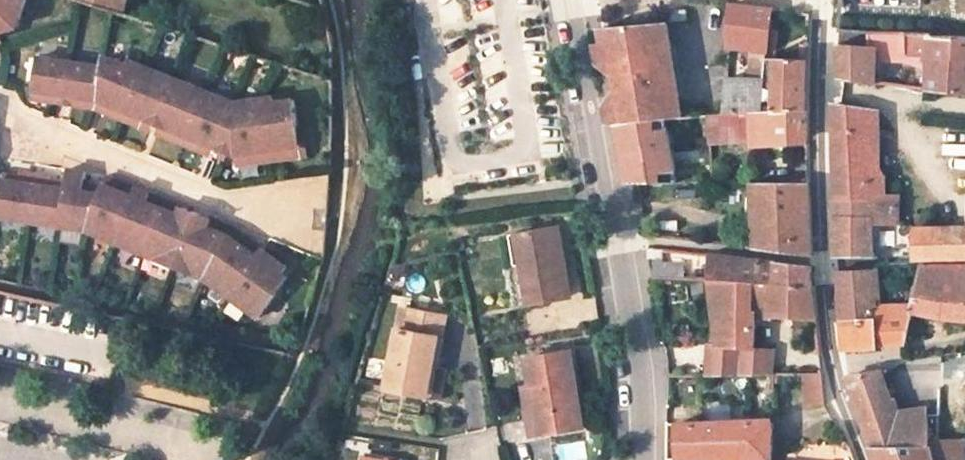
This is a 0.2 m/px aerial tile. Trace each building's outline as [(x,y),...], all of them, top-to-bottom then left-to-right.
[(21,14),(26,0),(0,0),(0,21),(21,14)] [(104,6),(123,12),(126,0),(85,0),(104,6)] [(730,4),(730,6),(727,47),(750,49),(768,50),(772,9),(730,4)] [(671,20),(685,19),(684,9),(670,10),(671,20)] [(1,36),(14,31),(21,14),(0,21),(0,31),(1,36)] [(610,75),(615,104),(679,98),(666,22),(609,27),(609,32),(602,32),(610,75)] [(908,53),(907,33),(868,32),(867,45),(837,44),(838,59),(839,76),(890,85),(890,52),(908,53)] [(964,59),(964,37),(931,36),(929,34),(918,34),(907,33),(908,53),(928,53),(928,58),(964,59)] [(201,144),(203,138),(212,140),(233,147),(249,151),(266,148),(263,137),(274,136),(276,146),(299,142),(293,114),(288,83),(268,87),(267,83),(225,94),(196,82),(124,54),(121,59),(98,49),(96,58),(31,49),(26,94),(51,97),(53,87),(69,89),(68,99),(87,103),(89,93),(90,93),(98,96),(95,105),(136,118),(138,112),(149,116),(159,119),(156,128),(201,144)] [(765,79),(764,87),(773,87),(773,109),(807,105),(807,87),(808,60),(767,58),(765,79)] [(928,58),(927,89),(964,93),(964,59),(928,58)] [(764,87),(765,79),(748,78),(725,78),(723,113),(761,110),(764,87)] [(51,97),(68,99),(69,89),(53,87),(51,97)] [(95,105),(98,96),(90,93),(89,93),(87,103),(95,105)] [(682,116),(679,98),(615,104),(618,122),(661,118),(682,117),(682,116)] [(807,134),(807,105),(773,109),(761,110),(723,113),(707,115),(708,129),(709,129),(710,145),(806,138),(807,134)] [(880,176),(871,176),(870,109),(833,105),(834,155),(835,197),(885,194),(885,176),(880,176)] [(870,109),(871,176),(880,176),(878,109),(870,109)] [(156,128),(159,119),(149,116),(138,112),(136,118),(135,121),(156,128)] [(305,112),(293,114),(299,142),(311,140),(305,112)] [(691,116),(682,116),(682,117),(661,118),(618,122),(621,139),(626,168),(628,181),(638,181),(691,181),(690,167),(712,167),(710,145),(709,129),(708,129),(693,130),(691,116)] [(276,146),(274,136),(263,137),(266,148),(276,146)] [(201,144),(209,148),(230,155),(233,147),(212,140),(203,138),(201,144)] [(103,193),(88,189),(91,172),(71,168),(68,186),(51,183),(52,174),(39,171),(29,170),(27,178),(7,174),(0,208),(0,217),(29,222),(59,227),(86,232),(87,229),(116,242),(138,252),(142,245),(150,248),(163,254),(160,261),(175,268),(198,278),(201,271),(211,275),(208,283),(232,300),(264,322),(274,307),(268,301),(276,289),(290,269),(267,252),(239,230),(232,238),(227,236),(212,229),(216,220),(200,213),(188,208),(183,217),(167,210),(149,203),(154,193),(140,187),(111,175),(103,193)] [(808,182),(753,182),(754,198),(754,212),(761,212),(763,249),(811,255),(809,204),(808,182)] [(149,203),(167,210),(171,201),(154,193),(149,203)] [(836,256),(873,257),(870,226),(899,225),(900,218),(899,194),(885,194),(835,197),(835,227),(836,256)] [(754,212),(754,198),(746,198),(748,247),(763,249),(761,212),(754,212)] [(183,217),(188,208),(171,201),(167,210),(183,217)] [(914,227),(914,259),(925,259),(964,257),(964,226),(914,227)] [(527,302),(565,296),(554,228),(515,234),(527,302)] [(163,254),(150,248),(142,245),(138,252),(146,255),(160,261),(163,254)] [(645,254),(655,255),(654,247),(644,246),(645,254)] [(745,281),(774,282),(775,262),(710,254),(710,279),(745,281)] [(775,262),(774,282),(814,285),(813,275),(812,266),(775,262)] [(914,312),(942,319),(964,320),(964,265),(924,264),(916,302),(914,312)] [(876,306),(875,299),(874,269),(839,272),(840,293),(843,318),(876,317),(876,306)] [(208,283),(211,275),(201,271),(198,278),(208,283)] [(745,281),(710,279),(719,344),(741,346),(752,346),(753,311),(745,311),(745,281)] [(745,281),(745,311),(753,311),(816,315),(814,285),(774,282),(745,281)] [(268,301),(274,307),(283,294),(276,289),(268,301)] [(914,312),(916,302),(876,306),(876,317),(877,343),(906,341),(908,341),(914,312)] [(427,394),(437,335),(442,336),(446,315),(408,308),(404,329),(397,328),(386,387),(427,394)] [(877,343),(876,317),(843,318),(844,332),(845,348),(877,347),(877,343)] [(444,337),(442,336),(437,335),(427,394),(435,395),(444,337)] [(741,346),(719,344),(709,344),(707,374),(739,374),(741,346)] [(770,374),(771,348),(752,346),(741,346),(739,374),(760,374),(770,374)] [(574,427),(568,390),(575,389),(569,350),(524,358),(529,385),(521,387),(530,434),(574,427)] [(882,370),(885,382),(894,380),(891,366),(882,370)] [(889,399),(885,382),(882,370),(846,376),(872,445),(927,444),(926,416),(888,420),(881,402),(889,399)] [(821,371),(802,372),(805,405),(824,404),(824,400),(821,371)] [(581,426),(575,389),(568,390),(574,427),(581,426)] [(678,424),(678,458),(716,458),(745,459),(772,459),(773,419),(678,424)] [(934,441),(933,455),(934,459),(960,459),(960,442),(934,441)] [(872,445),(876,455),(877,459),(934,459),(933,455),(932,443),(927,444),(872,445)]
